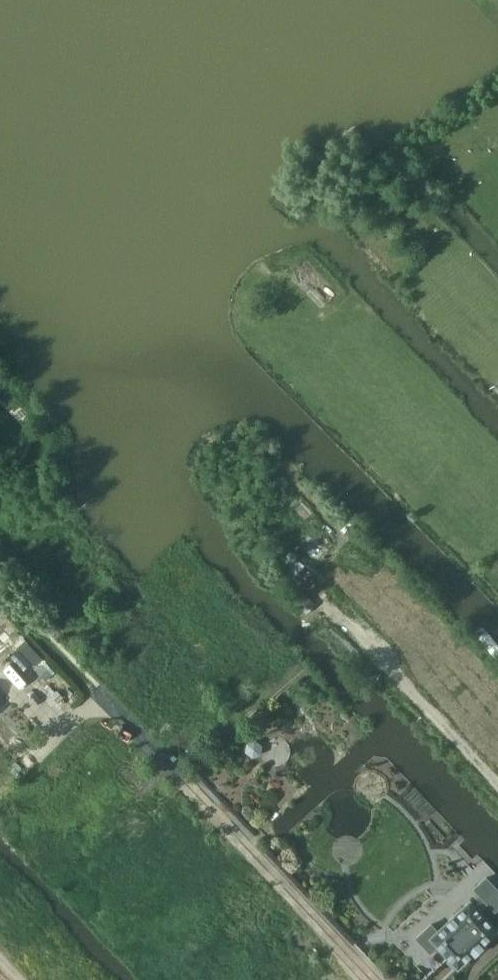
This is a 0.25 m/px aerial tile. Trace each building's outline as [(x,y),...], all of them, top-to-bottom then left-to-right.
[(0,654),(25,632),(1,606),(0,607),(0,654)] [(486,877),(475,888),(495,910),(497,908),(497,889),(486,877)] [(417,937),(431,951),(437,945),(459,967),(474,952),(476,954),(484,946),(482,945),(497,930),(469,899),(437,929),(431,924),(417,937)]
